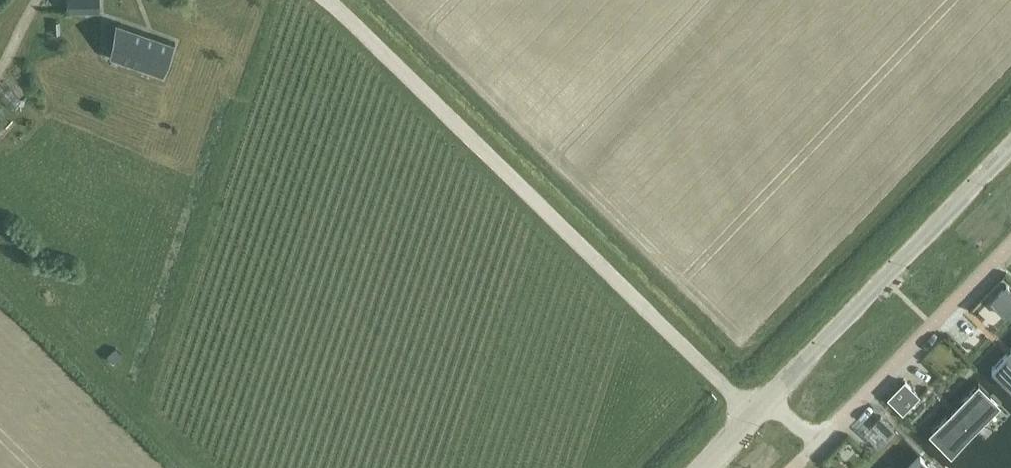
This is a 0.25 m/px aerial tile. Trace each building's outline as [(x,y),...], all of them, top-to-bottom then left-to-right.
[(68,11),(100,11),(100,0),(68,0),(68,11)] [(111,56),(110,57),(163,76),(175,43),(158,37),(157,39),(143,35),(144,32),(116,22),(116,26),(121,28),(111,56)] [(989,302),(1004,317),(1010,310),(1010,289),(1006,285),(989,302)] [(979,369),(1010,400),(1010,335),(979,369)] [(955,467),(963,467),(1010,419),(1010,400),(979,369),(918,432),(922,436),(955,467)] [(904,380),(887,398),(903,413),(920,395),(904,380)] [(887,438),(895,430),(894,428),(881,416),(873,424),(887,438)] [(922,436),(918,432),(883,467),(955,467),(922,436)]
